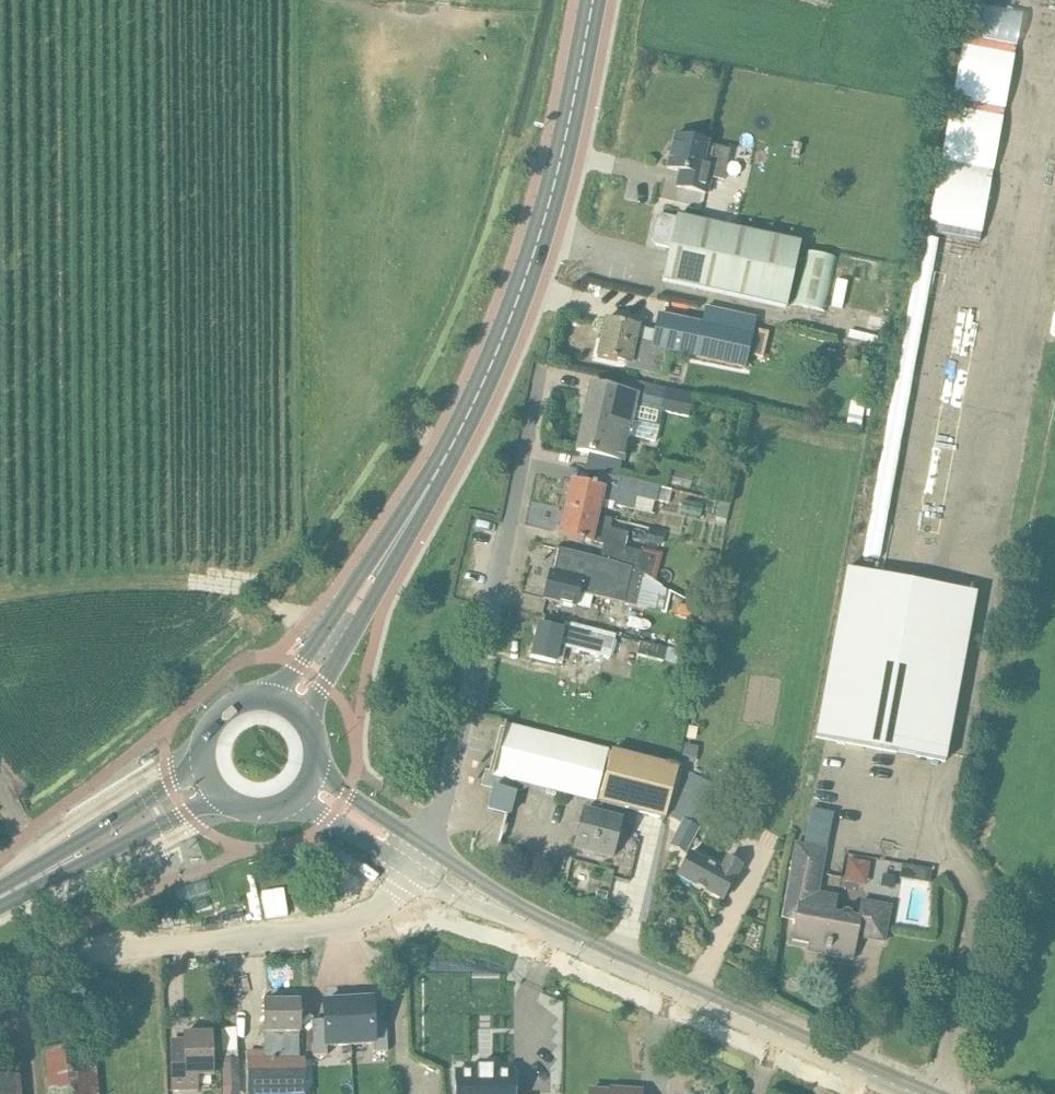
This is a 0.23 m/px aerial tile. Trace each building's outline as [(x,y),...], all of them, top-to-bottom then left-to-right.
[(674,135),(667,167),(678,170),(674,187),(707,195),(711,177),(723,180),(730,150),(707,145),(708,143),(674,135)] [(923,230),(977,241),(991,168),(936,158),(923,230)] [(656,217),(650,241),(654,246),(669,249),(662,279),(786,307),(800,243),(677,216),(676,218),(660,215),(656,217)] [(804,251),(792,304),(825,311),(837,258),(804,251)] [(604,319),(596,356),(628,363),(627,368),(648,373),(653,349),(665,351),(745,369),(757,318),(704,307),(701,322),(657,312),(654,330),(639,327),(604,319)] [(620,378),(617,391),(590,384),(575,450),(588,453),(584,470),(618,478),(622,461),(631,420),(659,426),(662,411),(686,416),(691,394),(620,378)] [(598,515),(602,500),(614,503),(614,505),(632,509),(635,496),(669,504),(672,489),(620,477),(617,491),(604,488),(605,487),(571,479),(564,509),(600,517),(611,520),(612,518),(598,515)] [(705,485),(702,494),(718,498),(720,489),(705,485)] [(720,501),(715,522),(726,524),(729,503),(720,501)] [(600,517),(564,509),(558,535),(603,545),(600,558),(631,566),(640,570),(656,580),(662,553),(641,548),(640,552),(624,548),(627,533),(609,529),(611,520),(600,517)] [(580,593),(624,602),(636,605),(706,626),(710,611),(710,610),(668,590),(656,581),(656,580),(640,570),(631,566),(600,558),(558,548),(553,572),(549,571),(543,598),(577,606),(580,593)] [(846,568),(815,737),(946,761),(977,592),(846,568)] [(564,622),(562,629),(538,624),(530,656),(555,662),(560,638),(579,642),(577,649),(610,657),(615,634),(564,622)] [(639,643),(636,656),(662,662),(665,649),(639,643)] [(494,787),(489,809),(510,814),(515,793),(514,793),(517,780),(597,800),(597,801),(665,818),(678,768),(504,723),(491,774),(498,775),(495,788),(494,787)] [(683,744),(680,762),(695,765),(698,747),(683,744)] [(680,823),(668,844),(685,854),(699,828),(697,827),(719,789),(690,773),(676,797),(679,799),(669,816),(680,823)] [(583,809),(573,849),(611,859),(622,819),(583,809)] [(860,900),(857,917),(851,916),(852,914),(850,911),(848,910),(846,910),(845,909),(843,910),(841,912),(840,914),(834,913),(838,896),(812,891),(820,848),(796,843),(781,918),(795,921),(792,940),(826,946),(824,954),(852,959),(856,938),(884,943),(891,905),(860,900)] [(690,853),(678,875),(722,900),(741,865),(727,858),(721,870),(690,853)] [(842,881),(866,884),(867,877),(927,884),(929,867),(845,857),(842,881)] [(348,1000),(350,1043),(373,1042),(374,1051),(386,1050),(388,1050),(386,1024),(373,1025),(372,998),(348,1000)] [(299,1032),(299,1000),(264,1001),(264,1032),(264,1052),(246,1052),(246,1093),(306,1093),(305,1056),(299,1056),(299,1032)] [(348,1044),(350,1043),(348,1000),(323,1001),(323,1002),(325,1028),(323,1028),(312,1028),(312,1032),(314,1054),(325,1054),(327,1054),(327,1046),(327,1045),(348,1044)] [(197,1075),(213,1075),(211,1032),(200,1033),(200,1028),(187,1028),(187,1033),(184,1033),(184,1039),(170,1040),(172,1090),(197,1090),(197,1075)] [(44,1052),(48,1093),(97,1093),(93,1046),(44,1052)] [(221,1059),(222,1093),(240,1093),(239,1059),(221,1059)] [(455,1093),(514,1093),(514,1072),(492,1072),(492,1066),(477,1066),(477,1072),(455,1072),(455,1093)] [(0,1077),(0,1093),(19,1093),(17,1076),(0,1077)]
